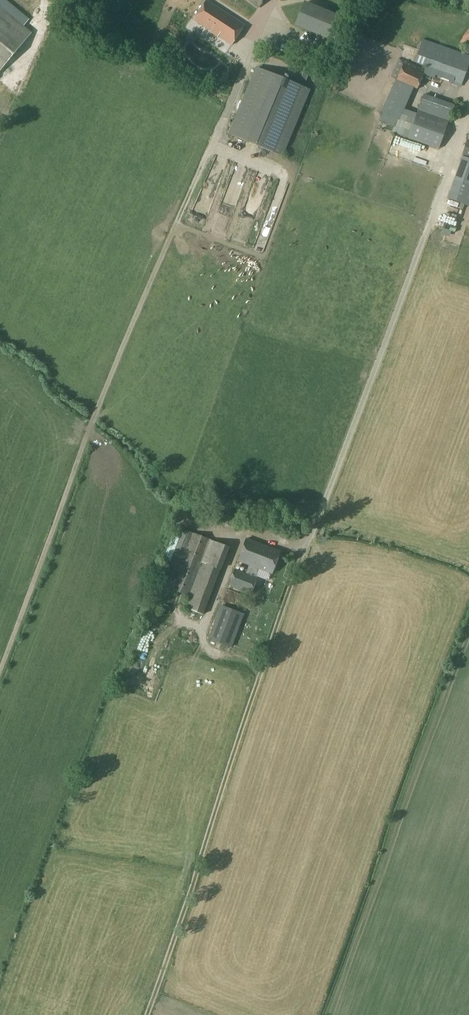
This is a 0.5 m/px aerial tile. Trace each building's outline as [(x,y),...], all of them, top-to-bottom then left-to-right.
[(303,0),(293,23),(321,35),(331,12),(303,0)] [(206,1),(193,20),(232,45),(244,26),(206,1)] [(28,32),(0,9),(0,65),(28,32)] [(461,82),(468,62),(421,45),(415,64),(461,82)] [(392,76),(397,78),(413,86),(416,87),(424,71),(400,60),(392,76)] [(308,91),(255,69),(229,135),(282,158),(308,91)] [(425,76),(423,81),(434,85),(436,80),(425,76)] [(401,114),(413,86),(397,78),(384,106),(401,114)] [(453,106),(424,95),(417,112),(447,122),(453,106)] [(447,129),(416,118),(409,137),(439,149),(447,129)] [(467,141),(460,163),(468,166),(468,141),(467,141)] [(439,217),(436,221),(446,227),(448,223),(439,217)] [(236,235),(245,238),(249,224),(240,222),(236,235)] [(202,614),(228,547),(183,530),(161,585),(189,596),(185,608),(202,614)] [(272,573),(280,551),(246,538),(238,561),(272,573)] [(251,592),(256,578),(234,569),(229,584),(251,592)] [(159,611),(166,614),(169,607),(162,604),(159,611)] [(230,646),(242,613),(221,605),(208,638),(230,646)]
